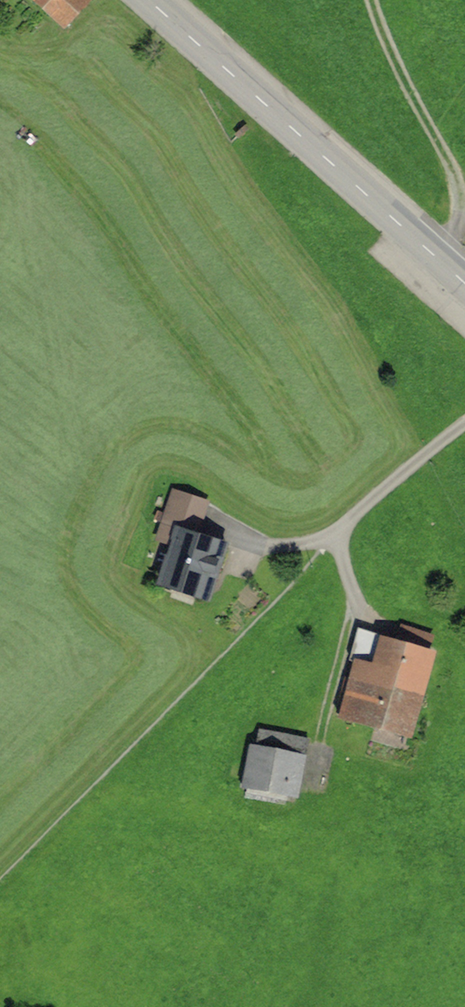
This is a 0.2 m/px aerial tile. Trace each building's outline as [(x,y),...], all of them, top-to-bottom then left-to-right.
[(91,0),(28,0),(65,33),(93,2),(91,0)] [(175,530),(200,539),(212,505),(172,490),(160,524),(175,530)] [(200,539),(175,530),(156,590),(209,607),(228,548),(200,539)] [(400,626),(395,645),(429,655),(435,637),(400,626)] [(350,658),(355,659),(373,665),(380,640),(358,633),(350,658)] [(395,645),(380,640),(373,665),(355,659),(336,723),(411,745),(437,657),(429,655),(395,645)] [(314,737),(260,726),(255,748),(250,747),(241,792),(301,804),(314,737)]
